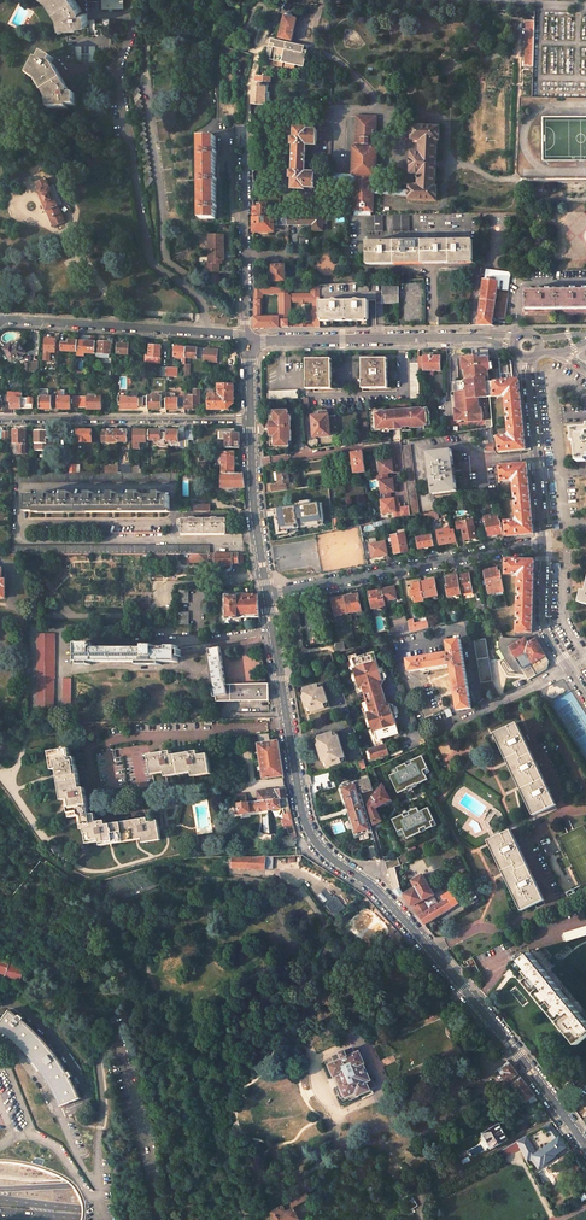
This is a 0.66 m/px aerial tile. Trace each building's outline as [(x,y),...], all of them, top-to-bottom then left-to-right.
[(63,17),(60,18),(61,28),(63,28),(63,30),(65,30),(67,30),(67,28),(80,28),(80,25),(88,25),(87,13),(81,13),(81,10),(75,0),(52,0),(63,17)] [(123,1),(102,1),(102,9),(109,9),(113,9),(123,9),(123,1)] [(287,3),(283,2),(281,7),(288,10),(291,3),(287,3)] [(297,19),(285,16),(283,24),(276,23),(274,31),(281,33),(279,38),(280,39),(287,40),(292,41),(297,19)] [(535,21),(526,21),(525,65),(533,65),(535,21)] [(308,47),(272,39),(271,44),(275,45),(275,47),(273,47),(273,48),(268,47),(266,58),(270,59),(304,67),(308,47)] [(54,58),(44,53),(40,60),(37,58),(30,73),(39,78),(51,98),(52,109),(68,109),(68,106),(76,106),(75,94),(70,94),(70,91),(54,65),(51,64),(54,58)] [(269,77),(258,76),(258,81),(253,81),(251,104),(266,105),(266,102),(269,102),(270,77),(269,77)] [(161,100),(153,102),(156,121),(164,120),(161,100)] [(376,117),(357,117),(356,146),(375,147),(376,117)] [(164,120),(156,121),(159,141),(167,140),(164,120)] [(440,128),(413,127),(413,139),(421,140),(437,140),(439,140),(440,128)] [(307,128),(295,128),(294,139),(292,138),(292,145),(294,145),(293,172),(291,172),(291,178),(293,178),(292,189),(305,189),(305,188),(315,188),(315,178),(315,173),(305,173),(306,145),(317,145),(317,130),(307,130),(307,128)] [(216,137),(200,137),(200,219),(216,219),(216,137)] [(437,140),(421,140),(421,154),(412,153),(411,173),(420,174),(419,188),(435,188),(437,140)] [(167,142),(159,143),(163,170),(171,169),(167,142)] [(375,147),(356,146),(354,148),(353,173),(355,175),(373,176),(376,174),(377,149),(375,147)] [(171,169),(163,170),(167,193),(175,192),(171,169)] [(373,176),(355,175),(355,181),(354,210),(354,216),(367,215),(371,215),(372,211),(373,193),(373,188),(373,176)] [(47,178),(36,183),(54,227),(66,222),(59,206),(50,187),(47,178)] [(54,185),(50,187),(59,206),(62,205),(63,204),(63,203),(55,186),(55,185),(54,185)] [(419,188),(411,187),(411,191),(411,196),(410,199),(436,200),(437,188),(435,188),(419,188)] [(411,191),(373,188),(373,193),(411,196),(411,191)] [(175,192),(167,193),(171,221),(179,220),(175,192)] [(254,217),(271,217),(271,211),(267,211),(267,205),(258,205),(258,210),(254,210),(254,217)] [(371,215),(367,215),(367,232),(383,231),(383,215),(371,215)] [(409,215),(393,215),(394,231),(410,231),(409,215)] [(308,216),(288,217),(288,225),(308,225),(308,216)] [(322,216),(308,216),(308,225),(308,231),(323,230),(322,216)] [(271,217),(254,217),(254,231),(272,230),(272,225),(272,217),(271,217)] [(288,217),(272,217),(272,225),(277,225),(288,225),(288,217)] [(224,235),(209,235),(209,263),(207,263),(207,272),(220,272),(219,259),(224,259),(224,235)] [(381,242),(367,243),(367,266),(433,265),(475,264),(475,240),(459,241),(459,239),(454,239),(454,241),(441,241),(441,239),(436,239),(436,241),(432,241),(408,242),(408,240),(404,240),(404,242),(385,242),(385,240),(381,240),(381,242)] [(279,265),(272,266),(272,267),(273,280),(273,281),(286,281),(285,265),(279,265)] [(511,272),(485,269),(484,280),(498,282),(497,289),(509,291),(511,272)] [(498,282),(484,280),(478,325),(493,325),(494,316),(497,289),(498,282)] [(321,327),(320,285),(312,285),(312,293),(291,293),(291,287),(256,288),(256,300),(256,316),(256,329),(283,329),(283,318),(293,318),(293,303),(301,303),(301,304),(306,304),(306,302),(313,302),(313,324),(292,324),(292,319),(284,319),(284,327),(292,327),(316,327),(321,327)] [(398,288),(383,288),(384,303),(398,303),(398,288)] [(494,316),(506,318),(509,291),(497,289),(494,316)] [(526,290),(526,308),(585,307),(585,290),(526,290)] [(321,319),(368,319),(368,300),(322,301),(321,302),(321,319)] [(46,339),(45,355),(50,356),(51,352),(56,353),(56,350),(56,342),(56,339),(46,339)] [(62,343),(62,351),(78,352),(78,341),(69,340),(69,343),(62,343)] [(85,341),(84,353),(96,354),(96,353),(96,342),(85,341)] [(100,342),(99,353),(111,354),(111,343),(100,342)] [(6,352),(4,353),(10,362),(12,361),(13,362),(16,360),(17,361),(23,358),(22,356),(26,354),(19,343),(13,347),(6,352)] [(118,343),(117,353),(128,354),(128,349),(132,349),(132,344),(129,344),(118,343)] [(146,355),(146,362),(160,363),(161,346),(150,345),(149,355),(146,355)] [(175,347),(175,357),(186,358),(186,348),(175,347)] [(186,348),(186,358),(189,358),(197,358),(197,356),(204,357),(204,361),(217,362),(218,349),(205,349),(186,348)] [(474,358),(463,359),(465,371),(467,371),(468,381),(458,381),(459,392),(456,393),(458,408),(454,408),(456,420),(467,419),(467,422),(483,421),(482,408),(480,408),(479,398),(489,397),(488,385),(490,385),(489,376),(489,371),(491,371),(490,361),(489,350),(479,350),(479,349),(473,349),(474,358)] [(424,370),(440,370),(440,356),(424,356),(424,357),(424,370)] [(501,377),(501,381),(513,380),(511,362),(507,358),(504,359),(504,356),(499,356),(499,359),(499,361),(500,369),(496,369),(497,378),(501,377)] [(362,359),(362,388),(388,388),(387,358),(362,359)] [(306,359),(307,389),(332,389),(332,359),(306,359)] [(499,361),(490,361),(491,371),(493,371),(493,375),(489,376),(490,385),(488,385),(489,397),(494,396),(495,382),(496,382),(495,378),(497,378),(496,369),(500,369),(499,361)] [(26,362),(25,372),(38,372),(38,362),(26,362)] [(419,363),(413,363),(410,363),(411,399),(411,400),(419,399),(419,363)] [(167,368),(167,376),(177,377),(178,368),(167,368)] [(506,397),(507,414),(510,414),(511,417),(508,417),(509,434),(508,436),(497,437),(498,452),(525,449),(524,438),(522,414),(520,391),(519,380),(513,380),(501,381),(496,382),(495,382),(494,396),(494,397),(504,396),(506,397)] [(219,391),(218,393),(231,406),(234,403),(234,384),(219,384),(219,391)] [(270,399),(270,400),(272,400),(298,399),(297,390),(270,391),(270,399)] [(12,401),(12,409),(22,409),(22,398),(22,392),(8,392),(9,394),(8,401),(12,401)] [(167,399),(167,409),(178,409),(178,407),(178,401),(178,399),(172,399),(172,393),(167,393),(167,399)] [(209,394),(209,409),(228,409),(231,406),(218,393),(216,394),(209,394)] [(4,394),(4,413),(12,413),(12,409),(12,401),(8,401),(9,394),(4,394)] [(148,406),(149,409),(162,409),(162,400),(162,396),(159,396),(159,394),(153,394),(153,396),(148,396),(148,406)] [(87,396),(87,409),(101,409),(101,397),(87,396)] [(122,402),(122,409),(133,409),(133,406),(139,406),(139,398),(138,398),(138,397),(137,398),(129,398),(129,396),(118,396),(118,402),(122,402)] [(189,402),(189,409),(198,409),(198,404),(200,404),(200,397),(198,397),(198,396),(189,396),(189,402)] [(40,397),(40,409),(52,409),(52,397),(46,397),(40,397)] [(58,405),(58,409),(71,409),(71,397),(65,397),(58,397),(58,405)] [(22,398),(22,409),(33,409),(34,398),(22,398)] [(301,399),(303,409),(309,409),(309,408),(308,398),(301,399)] [(312,416),(314,436),(330,435),(328,416),(336,416),(335,406),(322,407),(322,411),(320,411),(319,412),(320,416),(312,416)] [(407,409),(390,411),(389,412),(388,411),(387,411),(386,411),(385,411),(385,412),(383,411),(372,412),(373,431),(382,431),(382,429),(390,429),(390,430),(403,429),(403,427),(411,427),(411,428),(425,427),(425,426),(431,425),(430,411),(429,412),(428,407),(415,408),(414,410),(414,409),(413,409),(411,409),(410,410),(410,413),(407,414),(407,409)] [(270,422),(270,426),(271,433),(271,437),(271,441),(275,441),(275,447),(289,447),(289,442),(291,441),(291,430),(290,428),(290,427),(291,427),(291,426),(291,425),(290,424),(289,424),(291,422),(291,417),(288,417),(288,411),(274,411),(274,418),(271,418),(271,422),(270,422)] [(572,429),(573,438),(572,438),(572,442),(575,442),(577,462),(585,461),(585,428),(572,429)] [(14,430),(14,444),(26,444),(26,430),(14,430)] [(35,443),(35,451),(53,451),(53,438),(47,438),(47,430),(35,430),(35,438),(34,438),(33,439),(33,441),(34,443),(35,443)] [(77,430),(77,439),(81,439),(81,442),(92,442),(92,430),(77,430)] [(109,430),(108,442),(118,442),(118,430),(109,430)] [(118,430),(118,442),(127,442),(127,430),(118,430)] [(134,430),(134,442),(146,442),(147,430),(134,430)] [(149,430),(149,440),(151,440),(166,440),(166,433),(164,433),(163,433),(163,430),(149,430)] [(168,433),(168,442),(179,442),(179,430),(168,430),(168,433)] [(194,431),(186,431),(186,440),(185,448),(189,448),(189,440),(194,440),(194,431)] [(235,431),(226,431),(226,439),(226,448),(231,448),(239,448),(239,434),(235,434),(235,431)] [(409,506),(411,516),(420,514),(410,445),(401,446),(409,506)] [(432,487),(433,494),(457,491),(456,480),(453,480),(451,461),(453,461),(452,450),(427,453),(428,460),(431,460),(434,487),(432,487)] [(351,453),(354,474),(365,472),(363,457),(362,451),(351,453)] [(222,452),(222,473),(235,473),(235,452),(231,452),(222,452)] [(388,473),(396,472),(394,454),(386,455),(387,460),(376,461),(378,475),(388,473)] [(131,465),(131,473),(140,473),(140,469),(140,463),(131,463),(131,465)] [(505,522),(507,536),(533,534),(531,510),(529,487),(527,464),(499,467),(500,481),(512,480),(514,482),(515,499),(518,498),(519,502),(516,502),(517,519),(516,521),(505,522)] [(70,465),(70,473),(80,473),(80,465),(70,465)] [(122,465),(122,473),(131,473),(131,465),(122,465)] [(271,486),(272,492),(287,490),(286,483),(289,483),(288,470),(277,471),(279,485),(271,486)] [(14,473),(14,482),(177,482),(177,473),(168,473),(162,473),(153,473),(150,473),(145,473),(140,473),(131,473),(122,473),(116,473),(105,473),(99,473),(98,473),(80,473),(70,473),(68,473),(66,473),(61,473),(29,473),(14,473)] [(222,473),(222,488),(244,488),(245,487),(243,473),(240,473),(235,473),(222,473)] [(379,481),(380,494),(383,494),(384,500),(391,499),(390,493),(397,492),(395,478),(389,479),(388,473),(378,475),(376,475),(377,482),(379,481)] [(305,502),(306,503),(317,501),(315,486),(296,489),(297,495),(298,495),(304,494),(305,502)] [(28,496),(28,511),(170,511),(170,496),(162,496),(162,493),(156,492),(156,496),(140,496),(140,493),(133,493),(133,496),(117,496),(117,493),(110,493),(110,496),(94,496),(94,493),(88,493),(88,496),(71,496),(71,493),(65,493),(65,496),(49,496),(49,493),(42,493),(42,496),(28,496)] [(274,493),(274,502),(286,501),(285,493),(274,493)] [(394,519),(411,516),(409,506),(400,507),(399,498),(391,499),(384,500),(380,500),(381,514),(393,512),(394,519)] [(313,526),(315,534),(323,532),(334,530),(333,520),(331,505),(323,507),(323,510),(324,519),(325,524),(313,526)] [(280,515),(281,523),(313,517),(312,509),(311,509),(280,515)] [(427,513),(429,520),(439,518),(437,511),(427,513)] [(486,521),(488,536),(503,533),(501,521),(499,521),(498,516),(491,517),(491,520),(486,521)] [(181,519),(181,534),(226,534),(226,519),(217,519),(217,518),(212,518),(212,519),(195,519),(195,518),(191,518),(191,519),(181,519)] [(383,526),(383,528),(393,527),(391,519),(382,521),(383,526)] [(476,538),(474,526),(473,519),(456,522),(457,529),(462,528),(465,540),(476,538)] [(437,531),(440,545),(457,542),(454,530),(450,531),(450,529),(437,531)] [(391,535),(395,553),(408,551),(405,533),(391,535)] [(417,538),(419,549),(434,546),(432,535),(417,538)] [(370,544),(372,557),(388,555),(385,541),(370,544)] [(12,554),(154,554),(167,554),(209,554),(209,553),(210,553),(210,545),(12,546),(12,554)] [(210,553),(209,553),(209,554),(209,563),(207,563),(208,575),(216,575),(222,572),(223,575),(228,575),(226,571),(232,568),(232,566),(233,566),(233,564),(239,564),(239,563),(244,563),(244,555),(239,555),(238,553),(210,553)] [(167,554),(154,554),(155,562),(167,562),(167,554)] [(191,558),(191,562),(207,563),(209,563),(209,554),(191,554),(191,558)] [(517,632),(532,633),(533,609),(533,584),(534,560),(505,560),(504,574),(517,574),(519,576),(518,593),(521,593),(521,597),(518,596),(518,618),(521,618),(520,621),(517,621),(517,632)] [(484,570),(489,594),(504,591),(501,571),(498,571),(497,568),(484,570)] [(458,575),(461,594),(473,592),(469,573),(458,575)] [(448,597),(461,594),(458,575),(446,577),(448,589),(447,589),(448,597)] [(420,582),(423,598),(424,598),(438,595),(435,582),(430,583),(430,580),(420,582)] [(411,584),(415,602),(424,601),(423,598),(420,582),(411,584)] [(383,589),(385,601),(396,598),(394,587),(383,589)] [(370,592),(373,608),(386,606),(385,601),(383,589),(370,592)] [(179,590),(179,603),(188,603),(188,590),(179,590)] [(225,595),(225,618),(260,617),(258,594),(255,594),(248,594),(225,595)] [(345,596),(348,613),(361,610),(358,594),(345,596)] [(332,599),(335,615),(348,613),(345,596),(332,599)] [(496,604),(497,609),(507,607),(506,601),(496,604)] [(478,614),(485,613),(483,603),(476,605),(478,614)] [(179,612),(179,625),(188,625),(188,612),(179,612)] [(409,625),(410,633),(429,628),(428,621),(414,624),(414,619),(408,621),(409,625)] [(390,628),(392,638),(410,633),(409,625),(390,628)] [(37,634),(37,715),(54,715),(54,679),(55,679),(55,634),(37,634)] [(526,676),(528,680),(529,679),(547,669),(549,661),(541,648),(535,639),(532,641),(528,643),(525,638),(521,641),(519,639),(500,638),(499,642),(499,644),(499,647),(499,649),(500,651),(510,667),(513,671),(516,673),(519,674),(526,676)] [(458,710),(472,708),(460,639),(447,641),(449,652),(407,659),(409,672),(422,670),(451,665),(452,673),(455,691),(458,710)] [(485,639),(475,641),(478,659),(488,658),(485,639)] [(335,644),(336,652),(345,650),(344,642),(335,644)] [(78,643),(78,662),(81,662),(92,662),(139,662),(162,662),(178,662),(178,646),(169,646),(169,645),(145,645),(145,650),(93,650),(93,649),(92,648),(92,647),(94,648),(94,645),(92,645),(92,643),(78,643)] [(217,702),(269,700),(269,683),(265,683),(226,684),(220,647),(208,649),(215,689),(213,689),(214,697),(216,697),(217,702)] [(388,707),(380,682),(383,681),(382,677),(379,678),(377,672),(380,671),(374,653),(353,660),(356,669),(354,670),(355,675),(358,683),(354,684),(356,690),(363,688),(367,700),(371,713),(365,715),(367,721),(370,721),(372,729),(374,732),(376,731),(380,740),(383,739),(401,733),(395,716),(392,717),(390,711),(393,710),(392,706),(388,707)] [(482,682),(492,681),(488,658),(478,659),(482,682)] [(386,680),(383,670),(380,671),(377,672),(379,678),(382,677),(383,681),(386,680)] [(63,679),(63,715),(71,716),(72,679),(63,679)] [(330,707),(323,683),(305,688),(305,689),(306,694),(304,694),(303,697),(306,706),(307,707),(309,707),(311,712),(330,707)] [(367,700),(363,688),(356,690),(360,702),(367,700)] [(360,702),(365,715),(371,713),(367,700),(360,702)] [(258,711),(268,710),(267,701),(256,701),(256,706),(258,706),(258,711)] [(186,710),(186,720),(204,720),(210,720),(209,710),(208,710),(186,710)] [(517,723),(495,733),(508,762),(520,786),(534,816),(556,805),(517,723)] [(383,739),(380,740),(376,731),(374,732),(378,746),(385,744),(383,739)] [(317,745),(321,761),(323,762),(325,761),(327,767),(345,762),(337,732),(318,737),(320,743),(318,743),(317,745)] [(259,744),(270,742),(269,733),(257,735),(259,744)] [(264,778),(284,775),(278,741),(270,742),(259,744),(264,778)] [(373,758),(374,760),(384,757),(383,756),(391,753),(390,751),(388,743),(385,744),(378,746),(370,749),(373,758)] [(143,843),(161,840),(160,836),(159,830),(159,827),(157,820),(148,822),(147,818),(106,824),(105,820),(97,822),(95,813),(90,814),(85,788),(81,788),(76,757),(72,758),(70,748),(67,749),(66,747),(65,747),(65,749),(50,752),(53,770),(58,769),(58,773),(59,776),(63,800),(67,800),(68,804),(68,806),(70,818),(79,816),(80,818),(80,821),(82,830),(84,829),(87,844),(100,841),(101,846),(110,844),(112,844),(135,840),(138,840),(142,839),(143,843)] [(172,755),(151,759),(155,779),(166,777),(167,781),(194,777),(194,780),(212,777),(209,756),(200,757),(199,754),(172,759),(172,755)] [(394,773),(390,775),(396,789),(399,787),(402,792),(408,789),(407,787),(411,785),(412,786),(417,784),(417,785),(428,780),(425,774),(424,770),(428,768),(422,755),(411,761),(412,763),(407,766),(406,763),(397,767),(397,768),(399,771),(394,773)] [(370,778),(341,787),(355,835),(372,830),(361,793),(373,790),(370,778)] [(391,800),(383,785),(373,797),(369,805),(374,824),(382,821),(376,808),(391,800)] [(259,800),(287,797),(286,789),(258,792),(259,799),(259,800)] [(282,808),(289,807),(288,798),(287,797),(259,800),(238,803),(239,814),(251,813),(251,812),(270,810),(282,809),(282,808)] [(402,810),(390,815),(397,828),(402,826),(403,829),(406,835),(417,830),(415,827),(421,825),(422,827),(432,823),(430,818),(433,817),(427,804),(418,808),(416,803),(405,809),(406,811),(403,813),(402,810)] [(286,826),(294,824),(291,814),(285,816),(285,819),(284,819),(284,820),(285,825),(286,826)] [(539,846),(562,894),(581,885),(585,883),(585,831),(583,825),(558,837),(539,846)] [(511,830),(488,841),(504,873),(522,911),(545,900),(511,830)] [(386,839),(379,841),(384,858),(388,870),(395,868),(391,856),(386,839)] [(233,856),(232,868),(254,869),(255,857),(233,856)] [(255,857),(254,869),(265,869),(265,856),(255,857)] [(395,868),(388,870),(394,891),(400,887),(395,868)] [(403,894),(404,895),(405,896),(411,906),(412,906),(424,900),(435,895),(423,874),(411,881),(415,887),(403,894)] [(400,887),(394,891),(401,897),(404,895),(403,894),(400,887)] [(424,925),(453,907),(448,898),(429,910),(418,916),(419,917),(424,925)] [(338,899),(328,907),(335,915),(344,907),(338,899)] [(424,900),(412,906),(418,916),(429,910),(424,900)] [(514,964),(579,1044),(585,1038),(585,1023),(585,1021),(585,1018),(581,1011),(578,1013),(567,999),(570,997),(563,989),(560,991),(543,971),(546,969),(540,961),(537,963),(528,953),(523,957),(519,960),(514,964)] [(7,974),(6,976),(20,980),(24,966),(10,963),(10,962),(0,959),(0,973),(7,974)] [(43,1039),(36,1032),(26,1022),(18,1016),(10,1010),(0,1025),(0,1029),(9,1036),(20,1045),(28,1053),(34,1060),(41,1070),(50,1083),(57,1096),(62,1106),(81,1098),(77,1089),(73,1081),(64,1066),(54,1052),(49,1046),(43,1039)] [(325,1061),(332,1078),(337,1087),(343,1101),(348,1099),(349,1100),(350,1100),(356,1099),(359,1097),(359,1096),(359,1094),(369,1089),(373,1087),(362,1063),(364,1062),(359,1053),(356,1054),(353,1048),(346,1051),(341,1053),(341,1054),(334,1057),(325,1061)] [(506,1072),(502,1076),(506,1081),(506,1082),(506,1083),(510,1088),(511,1088),(514,1085),(522,1079),(510,1064),(503,1069),(506,1072)] [(522,1079),(514,1085),(516,1088),(526,1102),(527,1101),(529,1104),(538,1099),(534,1095),(522,1079)] [(568,1090),(575,1086),(572,1081),(565,1084),(568,1090)] [(528,1105),(530,1109),(540,1104),(538,1100),(528,1105)] [(482,1101),(475,1107),(479,1113),(486,1107),(482,1101)] [(483,1133),(492,1149),(509,1140),(500,1124),(483,1133)] [(501,1152),(504,1158),(520,1149),(517,1142),(515,1144),(501,1152)] [(307,1192),(290,1202),(292,1207),(294,1206),(300,1219),(304,1218),(298,1204),(310,1197),(307,1192)] [(403,1199),(410,1210),(418,1206),(411,1194),(403,1199)] [(271,1211),(275,1219),(299,1219),(300,1219),(294,1206),(292,1207),(287,1210),(285,1204),(271,1211)]
